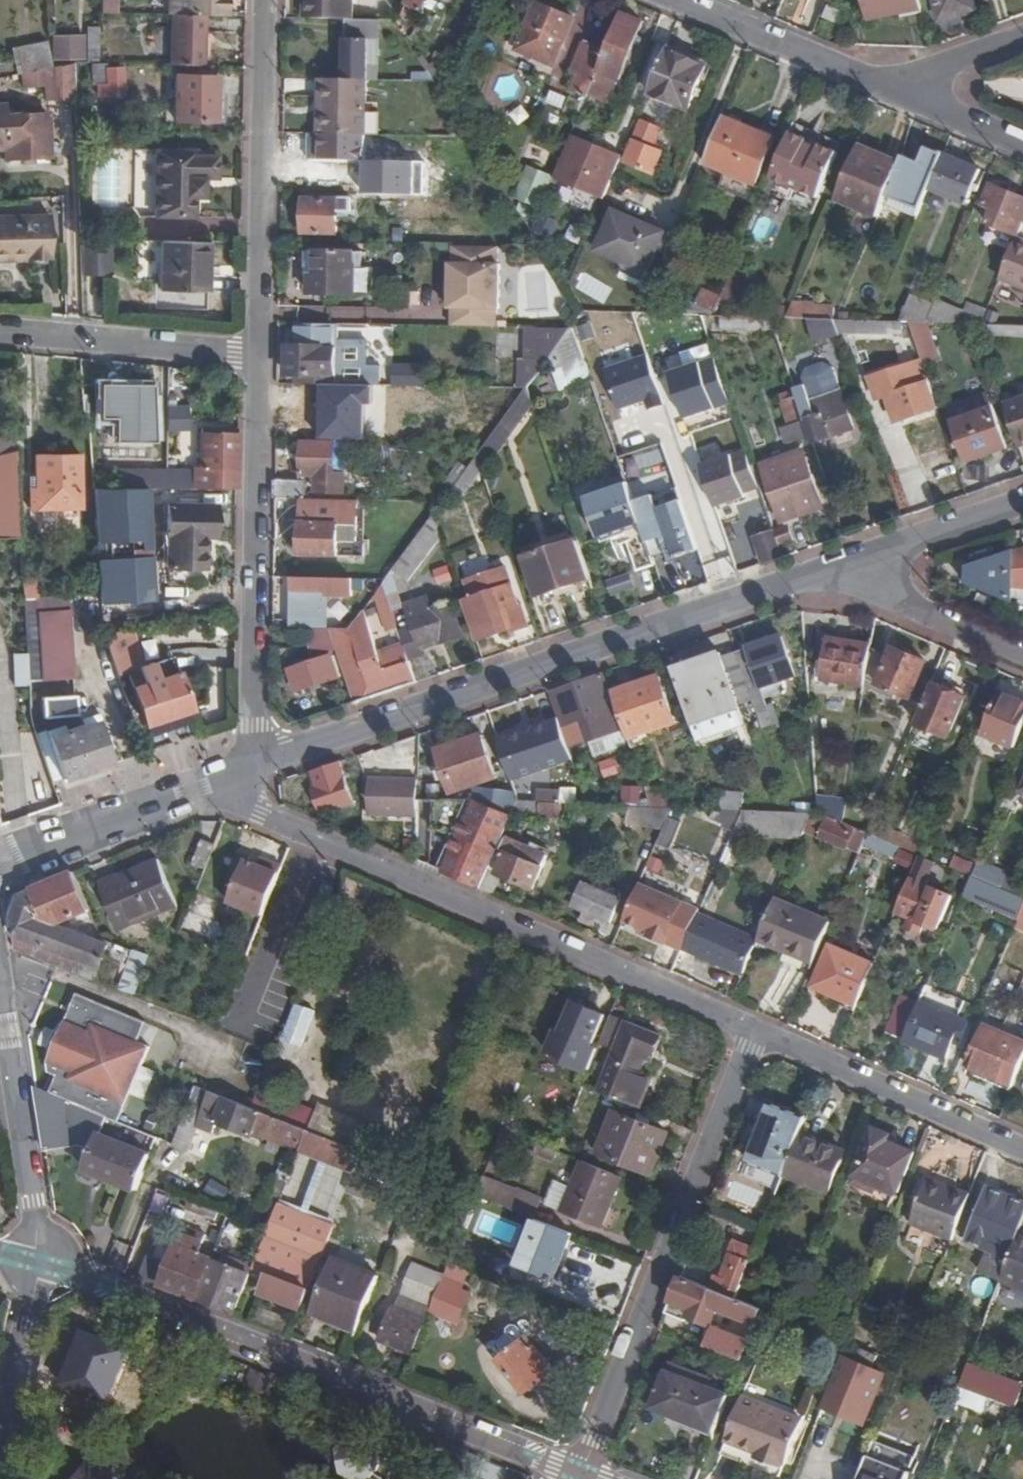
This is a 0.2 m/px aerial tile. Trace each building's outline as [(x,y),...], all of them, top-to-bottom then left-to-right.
[(102,13),(118,13),(119,0),(102,0),(102,13)] [(191,16),(202,16),(224,17),(224,0),(192,0),(191,16)] [(313,21),(348,21),(355,21),(355,0),(313,0),(313,21)] [(409,5),(423,11),(428,0),(411,0),(409,5)] [(923,7),(922,0),(867,0),(872,17),(923,7)] [(941,20),(978,11),(974,0),(935,0),(941,20)] [(578,21),(540,5),(520,50),(558,67),(578,21)] [(845,15),(834,10),(830,19),(842,25),(845,15)] [(157,24),(173,24),(173,15),(157,15),(157,24)] [(173,24),(171,65),(200,66),(202,16),(191,16),(173,15),(173,24)] [(645,23),(624,15),(594,87),(607,92),(615,73),(621,76),(623,70),(626,71),(645,23)] [(348,21),(348,81),(369,81),(382,81),(382,66),(371,66),(371,43),(382,43),(382,22),(355,21),(348,21)] [(89,29),(89,63),(101,63),(101,30),(89,29)] [(53,60),(86,59),(86,34),(53,35),(53,60)] [(51,67),(46,42),(12,49),(17,74),(27,72),(51,67)] [(382,66),(382,43),(371,43),(371,66),(382,66)] [(708,67),(670,51),(654,88),(692,105),(708,67)] [(10,70),(8,55),(0,56),(0,71),(10,70)] [(46,86),(46,101),(76,100),(75,69),(73,62),(51,67),(27,72),(27,87),(46,86)] [(118,94),(119,69),(106,69),(105,83),(98,83),(97,94),(118,94)] [(218,81),(178,80),(178,125),(218,126),(218,81)] [(329,112),(327,136),(369,137),(369,81),(348,81),(322,80),(321,101),(329,101),(329,112)] [(321,111),(329,112),(329,101),(321,101),(321,111)] [(48,114),(4,115),(4,104),(0,105),(0,148),(4,148),(4,158),(49,156),(48,114)] [(779,140),(728,119),(709,165),(760,186),(779,140)] [(642,126),(627,161),(657,173),(665,152),(656,149),(662,135),(642,126)] [(843,150),(796,131),(794,136),(811,143),(809,148),(821,153),(823,148),(840,155),(843,150)] [(557,176),(608,197),(624,157),(573,136),(557,176)] [(811,143),(794,136),(774,182),(821,201),(840,155),(823,148),(821,153),(809,148),(811,143)] [(840,199),(882,215),(887,203),(899,176),(896,175),(901,163),(861,147),(840,199)] [(925,162),(904,155),(901,163),(896,175),(899,176),(887,203),(896,207),(899,200),(924,210),(933,187),(947,155),(947,154),(930,148),(925,162)] [(197,152),(157,152),(156,219),(196,220),(196,199),(204,199),(205,180),(218,180),(218,157),(197,157),(197,152)] [(983,171),(947,155),(933,187),(969,202),(983,171)] [(135,212),(152,213),(155,159),(137,158),(135,212)] [(519,205),(546,210),(552,173),(526,168),(519,205)] [(818,207),(821,201),(774,182),(772,188),(818,207)] [(994,186),(986,205),(998,208),(992,223),(1020,235),(1022,226),(1022,198),(994,186)] [(896,207),(921,217),(924,210),(899,200),(896,207)] [(338,204),(304,203),(304,235),(338,236),(338,216),(352,216),(352,202),(338,202),(338,204)] [(666,234),(617,212),(600,252),(649,273),(666,234)] [(50,216),(0,217),(0,261),(52,259),(50,216)] [(108,240),(81,240),(82,271),(109,270),(108,242),(108,240)] [(1021,241),(1004,281),(1022,289),(1022,242),(1021,241)] [(166,242),(164,291),(204,292),(205,243),(166,242)] [(456,266),(454,266),(453,311),(455,311),(455,329),(500,330),(500,312),(503,312),(504,267),(501,267),(501,249),(456,248),(456,266)] [(364,257),(307,256),(307,280),(311,279),(311,297),(358,298),(358,292),(371,292),(372,272),(363,271),(364,257)] [(698,310),(718,318),(725,300),(705,292),(698,310)] [(835,318),(836,303),(793,302),(793,317),(835,318)] [(939,304),(931,325),(956,326),(961,313),(939,304)] [(966,320),(985,327),(991,314),(971,307),(966,320)] [(643,332),(643,315),(586,313),(577,325),(608,325),(608,321),(634,322),(634,332),(643,332)] [(836,322),(809,321),(814,336),(838,328),(836,322)] [(300,377),(299,387),(384,388),(385,367),(372,367),(372,342),(349,342),(349,343),(341,343),(341,326),(300,326),(300,347),(291,347),(290,377),(300,377)] [(993,327),(994,354),(1022,354),(1022,329),(993,327)] [(567,391),(594,380),(575,328),(573,331),(562,346),(554,356),(567,391)] [(524,346),(562,346),(573,331),(524,330),(524,346)] [(619,414),(666,401),(653,354),(606,367),(619,414)] [(670,374),(686,421),(734,406),(718,358),(670,374)] [(797,390),(800,396),(816,444),(859,429),(838,368),(828,363),(811,369),(807,379),(809,386),(797,390)] [(396,365),(393,384),(417,387),(420,369),(396,365)] [(904,419),(940,406),(931,381),(920,384),(913,368),(870,381),(877,399),(893,394),(904,419)] [(154,385),(99,386),(100,457),(155,456),(154,385)] [(533,404),(528,392),(490,444),(479,459),(483,471),(484,474),(534,409),(533,404)] [(993,394),(954,407),(972,462),(1011,448),(993,394)] [(793,426),(808,420),(803,406),(800,396),(785,402),(793,426)] [(167,405),(168,433),(190,433),(190,404),(167,405)] [(672,446),(651,454),(664,489),(701,476),(682,426),(666,431),(672,446)] [(203,482),(203,490),(238,491),(239,438),(202,437),(203,482)] [(339,445),(303,444),(302,476),(317,477),(317,492),(348,492),(348,465),(338,465),(339,445)] [(787,459),(762,467),(781,522),(826,506),(805,447),(786,453),(787,459)] [(20,537),(16,450),(0,454),(0,538),(20,537)] [(716,507),(761,495),(748,450),(703,463),(716,507)] [(80,455),(36,456),(36,489),(30,489),(30,509),(79,508),(78,490),(80,490),(80,455)] [(474,483),(483,471),(479,459),(466,477),(474,483)] [(187,479),(156,479),(158,488),(203,490),(203,482),(186,482),(187,479)] [(296,481),(279,481),(278,500),(306,501),(307,488),(296,488),(296,481)] [(641,573),(658,566),(632,489),(593,503),(611,555),(632,547),(641,573)] [(105,601),(154,598),(148,497),(108,500),(112,586),(104,586),(105,601)] [(170,506),(170,569),(207,571),(207,540),(218,541),(217,507),(170,506)] [(361,524),(303,524),(303,555),(342,556),(341,541),(361,542),(361,524)] [(758,536),(768,564),(785,558),(775,530),(758,536)] [(739,542),(748,570),(768,564),(758,536),(739,542)] [(578,545),(531,561),(547,608),(595,592),(578,545)] [(1022,589),(1022,551),(970,569),(970,582),(1013,601),(1014,588),(1022,589)] [(526,633),(539,628),(528,599),(519,603),(507,571),(480,579),(482,585),(469,589),(474,603),(466,607),(481,647),(519,634),(520,638),(527,636),(526,633)] [(631,576),(609,584),(613,594),(635,587),(631,576)] [(297,579),(295,629),(329,630),(329,597),(355,598),(355,580),(297,579)] [(36,580),(24,580),(25,598),(37,597),(36,580)] [(391,634),(401,630),(385,586),(377,597),(391,634)] [(29,680),(73,677),(69,595),(37,597),(25,598),(24,598),(27,653),(29,680)] [(452,607),(414,620),(423,646),(439,640),(441,645),(463,638),(452,607)] [(382,653),(367,612),(353,630),(334,630),(341,648),(359,703),(419,682),(406,644),(382,653)] [(113,660),(139,651),(131,627),(124,628),(104,636),(113,660)] [(324,654),(341,648),(334,630),(330,629),(329,630),(309,635),(312,646),(320,644),(324,654)] [(785,638),(753,649),(765,687),(781,681),(798,675),(785,638)] [(820,678),(868,686),(869,679),(874,647),(874,646),(831,639),(829,655),(822,654),(820,678)] [(892,656),(874,647),(869,679),(895,690),(914,697),(928,660),(896,647),(892,656)] [(765,687),(753,649),(739,654),(757,705),(758,710),(772,706),(769,699),(765,687)] [(743,709),(757,705),(739,654),(738,650),(725,655),(743,709)] [(144,664),(139,651),(113,660),(118,674),(133,668),(139,666),(144,664)] [(27,653),(13,653),(14,685),(29,684),(29,680),(27,653)] [(172,655),(153,661),(157,673),(176,667),(172,655)] [(725,655),(677,670),(701,738),(748,723),(743,709),(725,655)] [(332,657),(292,671),(299,691),(340,678),(332,657)] [(144,664),(139,666),(140,670),(129,674),(145,723),(190,709),(176,667),(157,673),(153,661),(144,664)] [(604,676),(553,693),(562,720),(564,727),(582,720),(589,741),(623,730),(604,676)] [(664,677),(616,693),(637,754),(657,747),(654,736),(681,728),(664,677)] [(893,698),(895,690),(869,679),(868,686),(868,688),(893,698)] [(769,699),(784,693),(781,681),(765,687),(769,699)] [(970,699),(938,686),(921,725),(954,739),(970,699)] [(1004,693),(987,735),(1020,749),(1022,741),(1022,701),(1004,693)] [(75,695),(41,697),(43,717),(77,715),(75,695)] [(774,706),(772,706),(758,710),(765,730),(781,726),(774,706)] [(47,732),(63,780),(110,764),(97,729),(103,727),(99,714),(81,720),(83,725),(66,731),(64,726),(47,732)] [(562,720),(499,740),(513,778),(575,760),(564,727),(562,720)] [(485,735),(438,751),(452,794),(500,777),(485,735)] [(344,760),(311,768),(321,807),(353,799),(344,760)] [(371,816),(421,819),(423,779),(373,777),(371,816)] [(624,783),(623,801),(640,802),(642,785),(624,783)] [(496,802),(515,804),(517,789),(498,786),(496,802)] [(746,795),(719,793),(725,811),(745,812),(746,795)] [(462,838),(446,874),(483,890),(491,873),(500,851),(515,818),(471,798),(454,835),(462,838)] [(360,815),(356,803),(339,809),(343,821),(360,815)] [(563,820),(565,805),(542,804),(541,820),(563,820)] [(669,829),(678,809),(630,807),(629,828),(669,829)] [(736,833),(804,837),(804,835),(813,815),(793,814),(745,812),(736,833)] [(856,826),(830,815),(821,835),(847,846),(856,826)] [(902,860),(907,848),(872,833),(867,845),(902,860)] [(202,838),(192,863),(205,868),(215,843),(202,838)] [(533,856),(507,844),(503,852),(508,855),(498,876),(503,878),(529,890),(539,869),(529,864),(533,856)] [(503,852),(500,851),(491,873),(498,876),(508,855),(503,852)] [(957,853),(950,866),(959,870),(977,878),(983,865),(957,853)] [(543,861),(533,856),(529,864),(539,869),(543,861)] [(925,856),(915,878),(901,911),(914,917),(910,928),(924,933),(928,923),(942,929),(957,895),(931,884),(941,863),(925,856)] [(265,867),(267,860),(261,857),(258,864),(265,867)] [(99,883),(119,929),(178,905),(159,859),(99,883)] [(258,864),(245,859),(228,901),(263,915),(282,866),(267,860),(265,867),(258,864)] [(657,859),(652,869),(664,875),(668,864),(657,859)] [(767,896),(778,900),(793,863),(781,860),(767,896)] [(959,870),(954,881),(972,889),(977,878),(959,870)] [(91,910),(75,872),(32,889),(41,917),(40,918),(56,924),(57,920),(64,917),(65,921),(91,910)] [(491,873),(483,890),(495,896),(503,878),(498,876),(491,873)] [(1022,920),(1022,897),(977,878),(972,889),(968,898),(1022,920)] [(622,901),(584,885),(574,907),(588,912),(584,921),(597,927),(601,918),(612,923),(622,901)] [(687,905),(644,886),(627,923),(643,930),(653,935),(651,939),(669,947),(687,905)] [(128,965),(133,950),(103,939),(102,942),(56,924),(40,918),(41,917),(32,889),(19,895),(11,917),(16,949),(76,973),(81,959),(101,966),(105,956),(128,965)] [(833,924),(778,900),(761,941),(816,963),(833,924)] [(324,912),(314,907),(306,925),(317,930),(324,912)] [(205,939),(212,921),(189,912),(182,929),(205,939)] [(686,951),(746,976),(761,942),(701,916),(686,951)] [(653,935),(643,930),(641,935),(651,939),(653,935)] [(816,987),(859,1006),(877,964),(835,946),(816,987)] [(120,989),(135,994),(149,956),(133,950),(128,965),(120,989)] [(970,1000),(932,983),(925,999),(963,1017),(970,1000)] [(146,1023),(77,993),(67,1019),(61,1032),(56,1030),(55,1032),(52,1038),(50,1045),(48,1051),(47,1058),(48,1065),(49,1072),(57,1075),(50,1092),(66,1099),(120,1120),(150,1047),(138,1042),(146,1023)] [(963,1017),(925,999),(922,1007),(906,1042),(949,1061),(956,1044),(966,1021),(967,1019),(963,1017)] [(889,1035),(906,1042),(922,1007),(905,1000),(889,1035)] [(605,1015),(574,1002),(561,1033),(556,1031),(548,1052),(567,1060),(565,1064),(590,1069),(598,1048),(592,1046),(605,1015)] [(316,1011),(297,1003),(277,1055),(274,1054),(253,1108),(308,1129),(315,1110),(272,1094),(279,1076),(283,1078),(297,1042),(302,1044),(316,1011)] [(654,1054),(662,1035),(611,1015),(600,1043),(616,1049),(600,1091),(639,1107),(651,1075),(641,1071),(648,1052),(654,1054)] [(972,1023),(966,1021),(956,1044),(962,1047),(972,1023)] [(1017,1087),(1022,1073),(1022,1043),(988,1028),(971,1067),(1017,1087)] [(173,1145),(188,1152),(199,1122),(205,1108),(219,1114),(216,1122),(252,1136),(253,1131),(300,1150),(308,1129),(253,1108),(197,1086),(196,1086),(174,1142),(173,1145)] [(46,1150),(73,1146),(72,1140),(68,1113),(66,1099),(50,1092),(36,1087),(46,1150)] [(807,1118),(770,1104),(748,1159),(785,1174),(801,1134),(807,1118)] [(216,1122),(219,1114),(205,1108),(199,1122),(213,1128),(216,1122)] [(650,1173),(667,1132),(616,1111),(599,1153),(650,1173)] [(78,1124),(76,1112),(68,1113),(72,1140),(95,1148),(101,1133),(78,1124)] [(892,1135),(875,1128),(854,1183),(876,1192),(879,1184),(899,1192),(915,1152),(889,1142),(892,1135)] [(364,1151),(308,1129),(300,1150),(356,1172),(364,1151)] [(95,1148),(86,1170),(137,1190),(152,1153),(101,1133),(95,1148)] [(785,1174),(829,1191),(845,1151),(801,1134),(785,1174)] [(535,1152),(553,1160),(557,1150),(539,1142),(535,1152)] [(601,1227),(622,1177),(582,1160),(571,1186),(562,1210),(561,1211),(601,1227)] [(517,1190),(483,1177),(476,1195),(510,1208),(517,1190)] [(911,1224),(952,1240),(971,1194),(929,1177),(911,1224)] [(562,1210),(571,1186),(555,1180),(546,1203),(562,1210)] [(995,1189),(985,1209),(971,1241),(996,1253),(991,1264),(985,1262),(980,1272),(1001,1281),(1021,1230),(1022,1225),(1022,1223),(1008,1217),(1017,1199),(995,1189)] [(536,1197),(517,1190),(510,1208),(529,1215),(536,1197)] [(189,1200),(186,1209),(216,1220),(219,1212),(189,1200)] [(960,1236),(971,1241),(985,1209),(975,1204),(960,1236)] [(315,1275),(334,1227),(278,1205),(251,1274),(246,1287),(253,1289),(266,1256),(273,1258),(315,1275)] [(519,1264),(556,1278),(574,1233),(537,1218),(519,1264)] [(199,1254),(206,1234),(186,1227),(179,1246),(171,1266),(149,1257),(141,1277),(196,1298),(211,1258),(199,1254)] [(1021,1230),(1001,1281),(1022,1290),(1022,1230),(1021,1230)] [(755,1249),(735,1241),(722,1277),(716,1274),(711,1288),(736,1298),(755,1249)] [(577,1245),(567,1273),(616,1291),(626,1263),(577,1245)] [(224,1254),(221,1262),(251,1274),(254,1266),(224,1254)] [(221,1262),(211,1258),(196,1298),(236,1314),(246,1287),(251,1274),(221,1262)] [(315,1275),(273,1258),(260,1292),(302,1308),(315,1275)] [(379,1276),(335,1258),(314,1313),(358,1330),(379,1276)] [(469,1270),(449,1261),(444,1276),(441,1283),(461,1290),(469,1270)] [(414,1264),(402,1295),(432,1307),(441,1283),(444,1276),(414,1264)] [(680,1276),(666,1313),(686,1321),(688,1316),(712,1325),(718,1309),(758,1324),(764,1309),(736,1298),(711,1288),(680,1276)] [(461,1290),(441,1283),(432,1307),(430,1311),(458,1322),(469,1294),(461,1290)] [(426,1321),(392,1308),(380,1339),(413,1352),(426,1321)] [(128,1318),(124,1327),(136,1331),(139,1323),(128,1318)] [(145,1371),(153,1351),(87,1325),(79,1346),(88,1349),(76,1379),(70,1376),(61,1399),(98,1413),(106,1392),(118,1396),(130,1365),(145,1371)] [(491,1343),(490,1349),(526,1392),(529,1390),(532,1391),(538,1386),(538,1382),(554,1368),(519,1325),(514,1325),(510,1328),(509,1333),(500,1341),(495,1340),(491,1343)] [(751,1343),(717,1329),(710,1347),(729,1355),(744,1361),(751,1343)] [(823,1406),(864,1422),(884,1373),(871,1368),(876,1355),(861,1349),(856,1362),(842,1356),(823,1406)] [(744,1361),(729,1355),(720,1377),(735,1383),(744,1361)] [(711,1379),(670,1363),(653,1407),(716,1432),(730,1396),(708,1387),(711,1379)] [(1022,1388),(1022,1384),(969,1363),(960,1386),(989,1397),(1015,1408),(1022,1388)] [(276,1376),(253,1367),(247,1383),(270,1392),(276,1376)] [(983,1411),(989,1397),(960,1386),(954,1400),(983,1411)] [(743,1396),(726,1440),(757,1452),(759,1452),(760,1449),(768,1452),(764,1461),(783,1468),(785,1463),(787,1463),(804,1420),(743,1396)] [(375,1472),(376,1472),(377,1470),(377,1469),(378,1467),(378,1466),(379,1464),(379,1462),(379,1461),(379,1459),(379,1457),(379,1455),(379,1454),(379,1452),(378,1450),(378,1449),(377,1447),(377,1446),(376,1444),(375,1443),(374,1441),(373,1440),(372,1439),(370,1438),(369,1437),(368,1436),(366,1435),(365,1434),(363,1433),(361,1433),(360,1432),(358,1432),(357,1431),(355,1431),(353,1431),(351,1431),(350,1431),(348,1431),(337,1448),(341,1474),(349,1478),(385,1478),(375,1472)] [(872,1452),(909,1467),(914,1456),(877,1441),(872,1452)] [(103,1447),(75,1478),(109,1478),(113,1475),(106,1469),(116,1458),(103,1447)] [(768,1452),(760,1449),(759,1452),(757,1452),(755,1457),(764,1461),(768,1452)] [(910,1471),(868,1455),(858,1478),(907,1478),(910,1471)]
